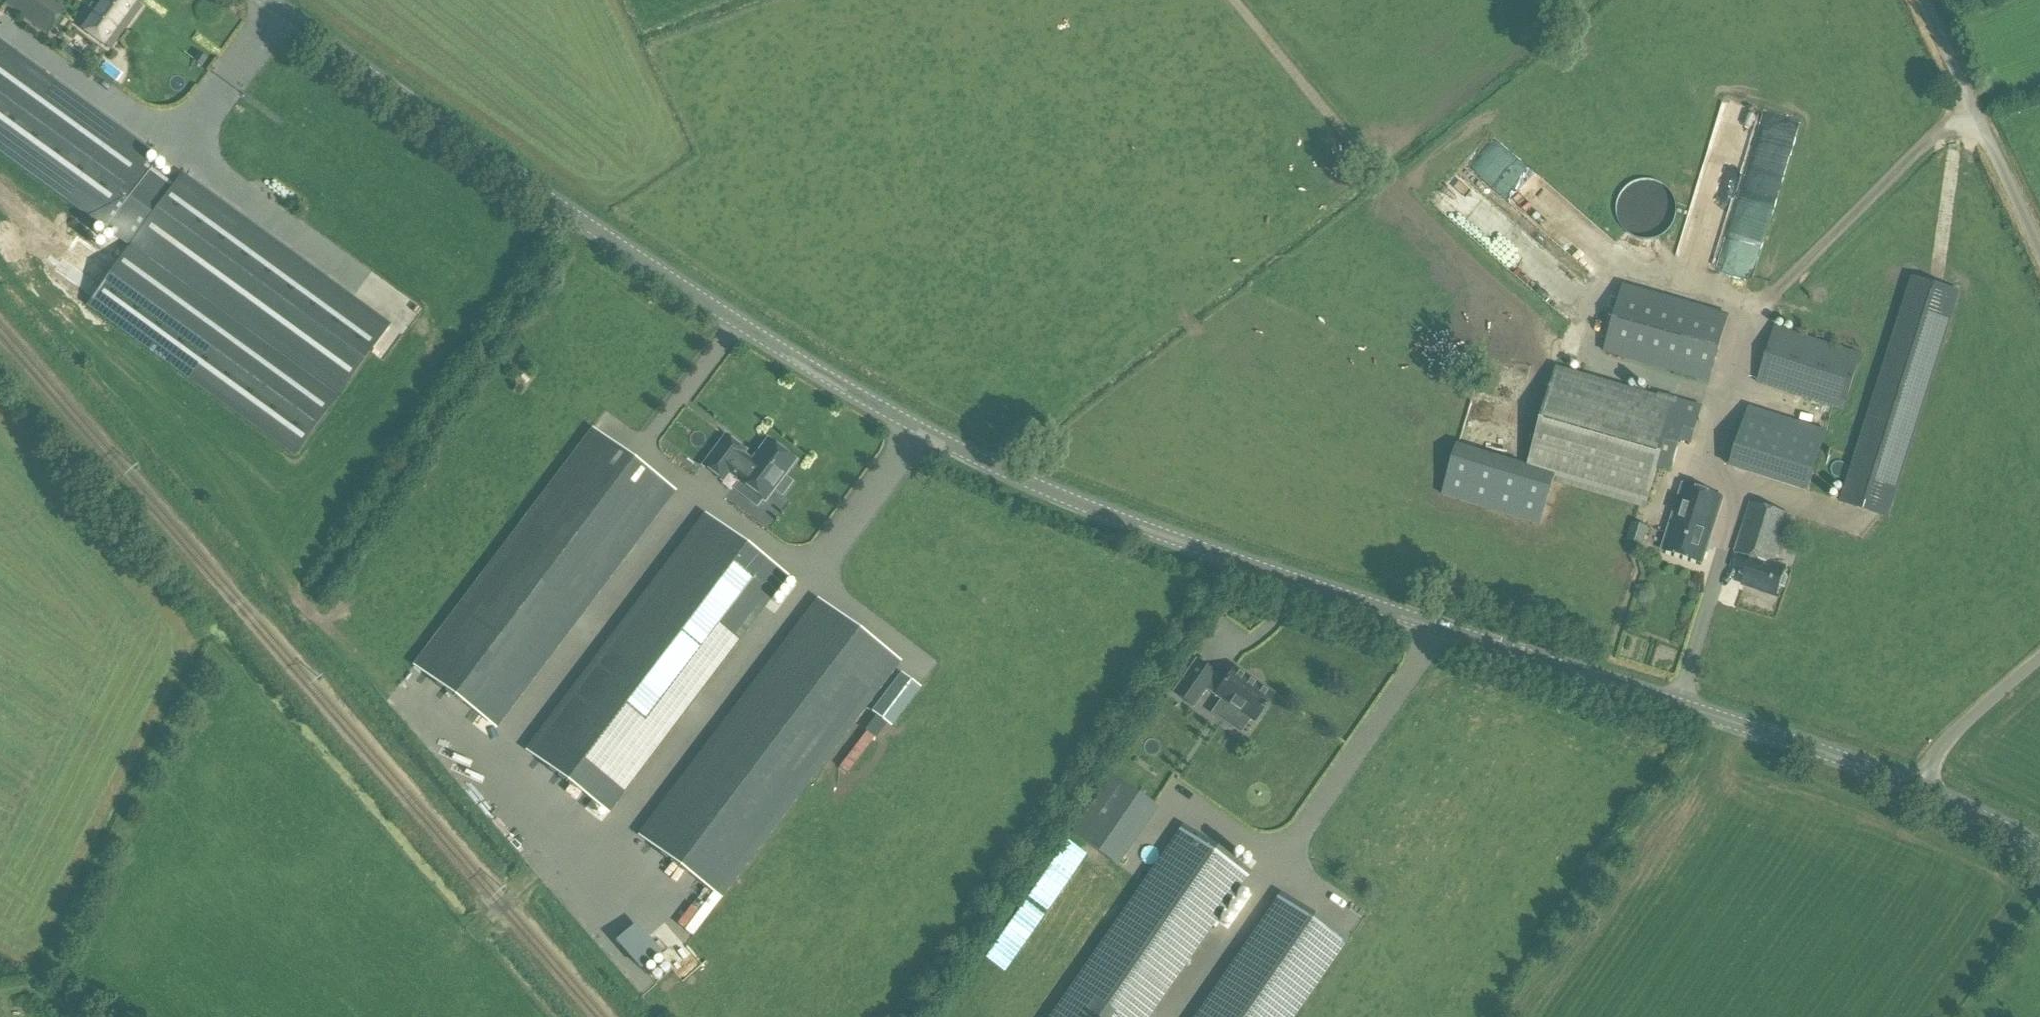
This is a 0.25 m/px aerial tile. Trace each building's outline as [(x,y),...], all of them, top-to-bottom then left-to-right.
[(44,0),(9,0),(7,3),(48,33),(62,13),(44,0)] [(131,0),(96,0),(78,25),(110,49),(140,7),(131,0)] [(130,247),(87,306),(295,457),(390,325),(183,174),(175,186),(142,162),(151,151),(0,41),(0,153),(98,224),(98,223),(130,247)] [(1618,204),(1617,208),(1617,212),(1618,217),(1619,221),(1621,224),(1626,231),(1632,235),(1638,238),(1645,240),(1648,240),(1656,239),(1660,237),(1664,235),(1667,232),(1670,229),(1673,226),(1676,219),(1677,215),(1678,208),(1677,201),(1676,198),(1672,191),(1669,188),(1666,185),(1663,183),(1659,181),(1651,179),(1646,179),(1639,180),(1635,182),(1632,183),(1627,187),(1622,193),(1620,196),(1619,200),(1618,204)] [(1887,353),(1840,501),(1889,517),(1961,290),(1944,284),(1929,279),(1912,274),(1887,353)] [(1728,316),(1626,287),(1607,353),(1709,382),(1728,316)] [(1776,328),(1759,384),(1837,407),(1854,352),(1776,328)] [(1693,445),(1702,413),(1703,409),(1694,406),(1662,396),(1661,398),(1558,370),(1547,410),(1529,471),(1557,479),(1650,505),(1661,468),(1674,472),(1683,442),(1693,445)] [(1751,407),(1732,468),(1811,491),(1828,432),(1751,407)] [(497,727),(674,493),(592,430),(415,665),(497,727)] [(745,451),(726,436),(703,466),(723,480),(730,471),(739,478),(738,480),(765,501),(774,489),(782,495),(791,483),(783,477),(795,461),(768,440),(749,465),(740,458),(745,451)] [(1543,527),(1557,479),(1529,471),(1460,451),(1446,499),(1543,527)] [(1684,486),(1664,551),(1706,563),(1725,498),(1684,486)] [(1752,504),(1737,553),(1753,558),(1744,586),(1779,597),(1788,567),(1776,564),(1790,516),(1752,504)] [(609,812),(787,578),(704,516),(527,750),(609,812)] [(722,897),(899,663),(817,601),(640,835),(722,897)] [(1222,685),(1213,679),(1216,674),(1196,661),(1173,693),(1193,707),(1206,689),(1222,700),(1217,707),(1231,716),(1236,710),(1254,722),(1274,695),(1234,667),(1222,685)] [(899,673),(872,711),(892,725),(919,687),(899,673)] [(1114,863),(1153,806),(1114,778),(1074,835),(1114,863)] [(1249,872),(1183,826),(1050,1016),(1149,1016),(1249,872)] [(1347,940),(1281,894),(1195,1016),(1294,1016),(1347,940)]
